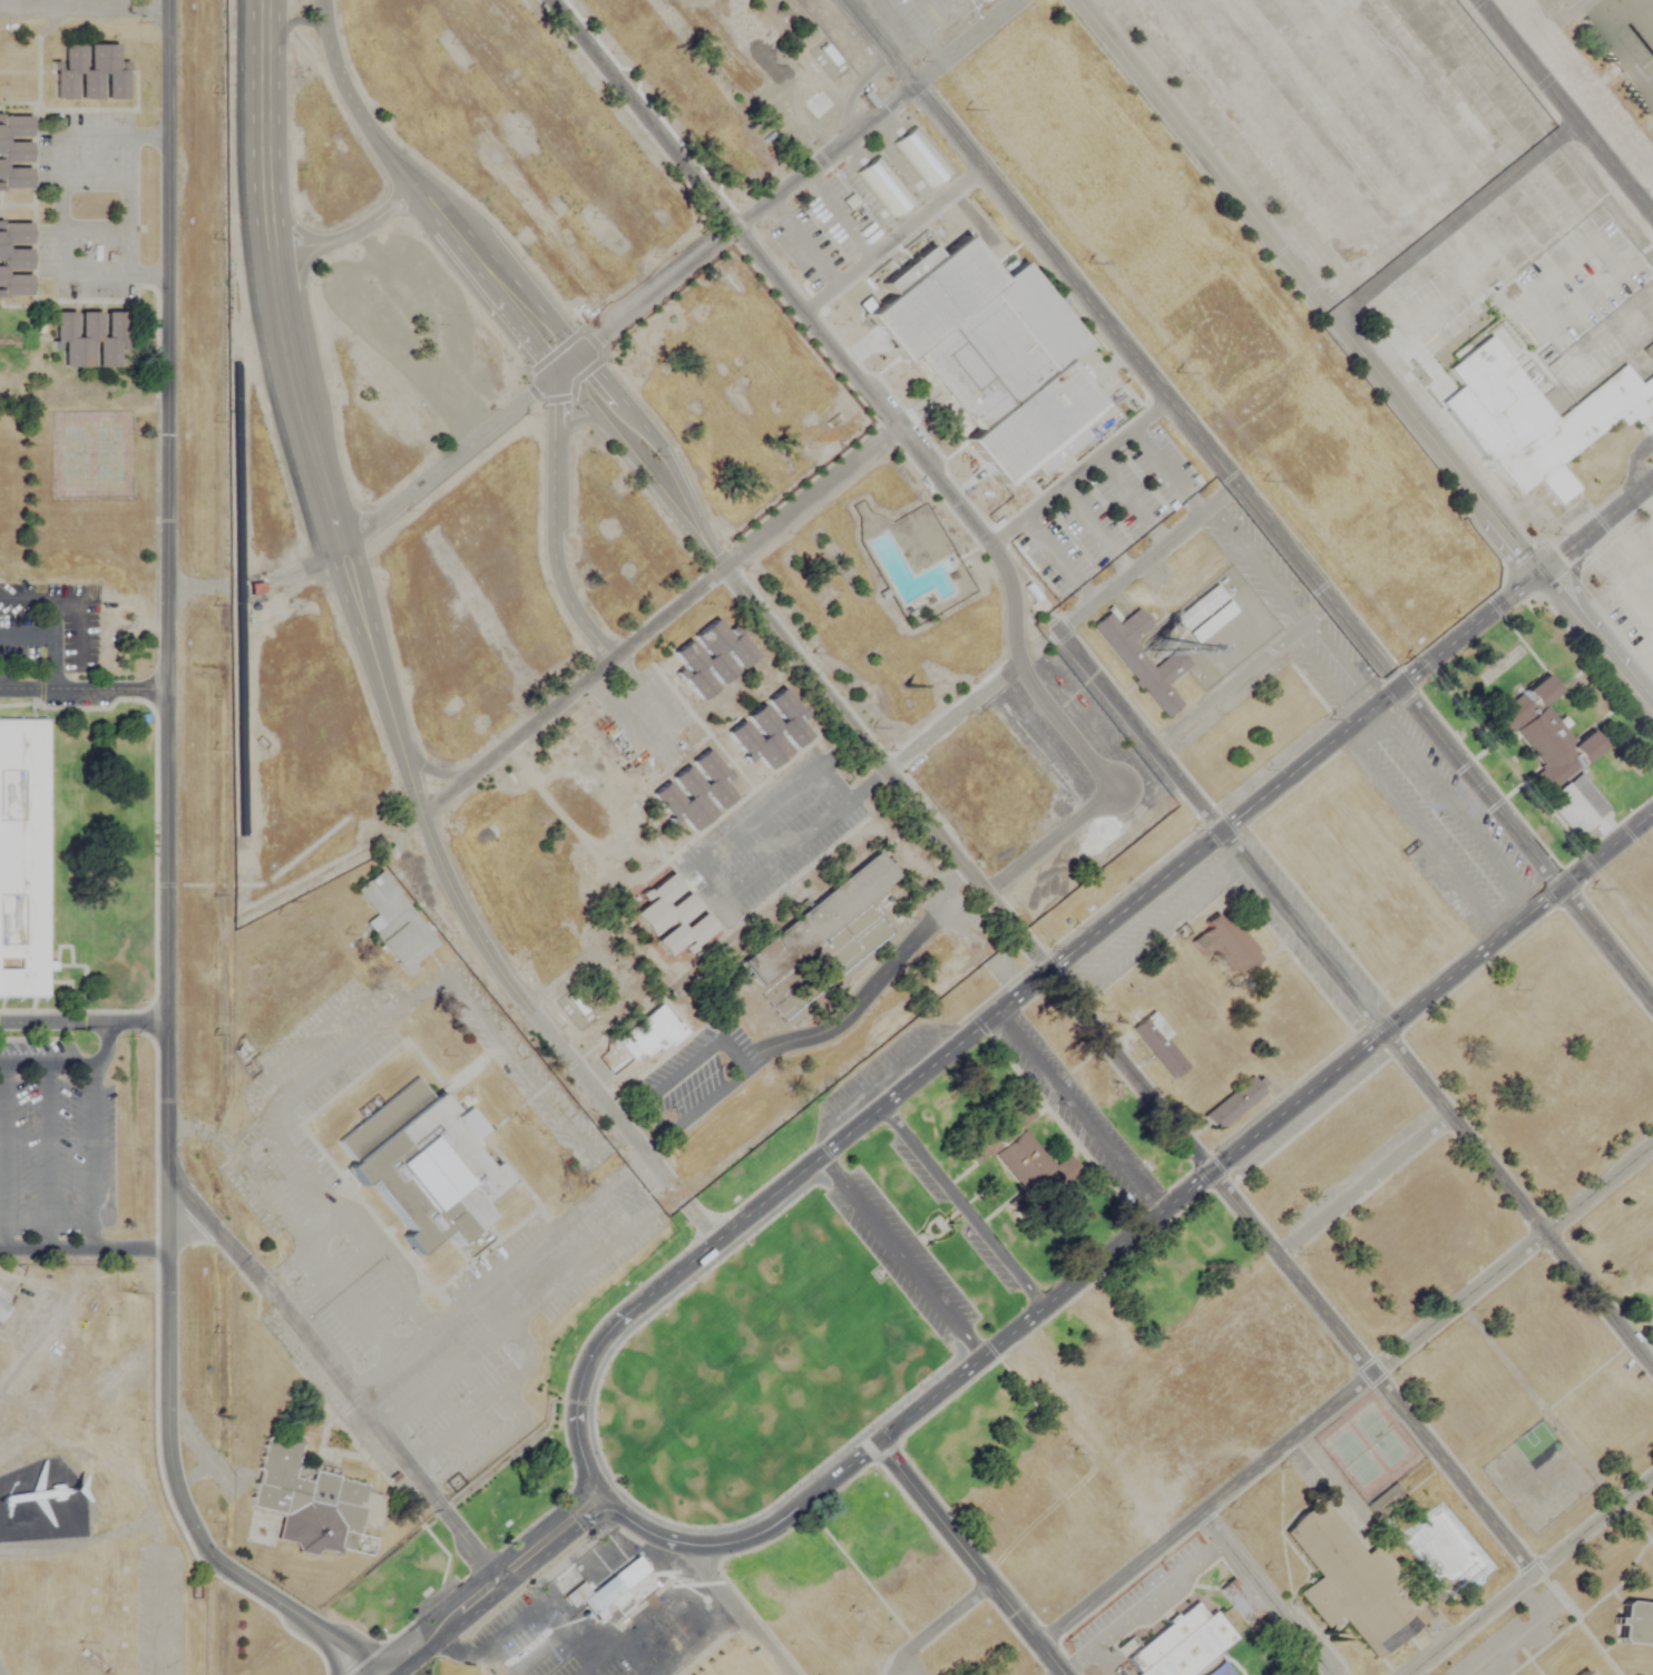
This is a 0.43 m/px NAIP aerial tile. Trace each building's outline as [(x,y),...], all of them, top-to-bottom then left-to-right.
[(1578,22),(1605,0),(1652,0),(1652,113),(1578,22)] [(119,48),(119,65),(129,65),(129,74),(127,74),(127,102),(107,102),(107,74),(102,74),(102,102),(82,102),(82,74),(76,74),(76,102),(56,102),(56,74),(52,74),(52,65),(65,65),(65,48),(85,48),(85,74),(90,72),(90,48),(119,48)] [(2,195),(0,195),(0,163),(2,163),(2,157),(0,157),(0,118),(2,118),(2,120),(31,120),(31,140),(2,140),(2,145),(31,145),(31,165),(2,165),(2,172),(31,172),(31,192),(2,192),(2,195)] [(31,294),(0,294),(0,270),(2,270),(2,264),(0,264),(0,225),(2,225),(2,227),(31,227),(31,247),(2,247),(2,252),(31,252),(31,272),(2,272),(2,278),(31,278),(31,294)] [(964,232),(1000,278),(1021,261),(1089,345),(1066,364),(1103,409),(1076,430),(1084,439),(1036,478),(1027,466),(999,487),(962,441),(976,430),(913,352),(900,363),(862,315),(886,296),(877,284),(928,243),(936,253),(964,232)] [(63,364),(63,347),(53,347),(53,339),(55,339),(55,310),(75,310),(75,339),(80,339),(80,310),(100,310),(100,339),(107,339),(107,310),(126,310),(126,339),(129,339),(129,347),(118,347),(118,364),(98,364),(98,339),(92,339),(92,364),(63,364)] [(1636,382),(1652,368),(1652,413),(1633,430),(1630,427),(1622,432),(1614,423),(1562,467),(1578,487),(1558,503),(1537,478),(1517,494),(1458,422),(1469,413),(1461,404),(1470,396),(1448,369),(1488,336),(1555,418),(1621,364),(1636,382)] [(1639,347),(1647,360),(1652,356),(1652,338),(1639,347)] [(1237,613),(1216,585),(1174,616),(1195,644),(1237,613)] [(1107,614),(1092,626),(1166,718),(1181,706),(1164,686),(1190,665),(1176,649),(1152,669),(1131,644),(1152,626),(1136,607),(1116,624),(1107,614)] [(724,647),(721,650),(736,670),(721,684),(705,664),(701,667),(715,687),(700,699),(683,677),(679,679),(674,673),(684,665),(673,652),(689,639),(704,659),(710,656),(694,636),(716,618),(726,631),(734,625),(740,633),(739,633),(756,655),(741,668),(724,647)] [(1545,704),(1540,707),(1528,690),(1547,675),(1561,692),(1545,704)] [(759,741),(763,737),(746,717),(762,705),(779,725),(783,721),(767,701),(783,688),(801,711),(803,708),(809,716),(800,723),(810,736),(794,748),(779,729),(774,733),(790,753),(767,771),(756,757),(749,763),(744,756),(745,755),(727,733),(743,721),(759,741)] [(1512,731),(1499,739),(1487,724),(1522,696),(1535,712),(1512,731)] [(1516,731),(1547,706),(1559,721),(1565,716),(1571,724),(1565,728),(1577,743),(1591,731),(1604,748),(1553,790),(1549,792),(1544,796),(1530,780),(1543,770),(1540,766),(1543,764),(1516,731)] [(46,998),(46,719),(0,719),(0,998),(46,998)] [(684,802),(687,799),(672,778),(687,766),(703,786),(708,782),(693,762),(708,750),(725,772),(728,770),(734,776),(724,784),(735,797),(720,810),(704,790),(698,794),(714,813),(692,831),(682,817),(674,824),(668,817),(669,816),(652,794),(667,782),(684,802)] [(1611,809),(1574,839),(1545,802),(1581,772),(1611,809)] [(742,963),(880,855),(899,879),(761,988),(742,963)] [(415,970),(405,978),(372,934),(373,933),(365,923),(375,915),(355,891),(379,872),(437,944),(412,966),(415,970)] [(663,907),(666,911),(686,895),(698,911),(678,927),(683,931),(702,915),(714,931),(692,949),(694,952),(687,958),(679,948),(667,958),(654,942),(674,927),(671,922),(651,938),(633,915),(646,904),(640,898),(647,892),(648,893),(671,875),(683,891),(663,907)] [(1239,972),(1233,966),(1230,968),(1212,944),(1211,944),(1203,951),(1192,937),(1209,923),(1204,918),(1216,909),(1220,913),(1226,909),(1258,947),(1254,949),(1259,954),(1239,972)] [(658,1003),(674,1023),(676,1021),(685,1032),(667,1046),(666,1044),(658,1050),(656,1047),(639,1060),(637,1056),(630,1060),(614,1039),(658,1003)] [(1171,1078),(1131,1028),(1145,1016),(1186,1066),(1171,1078)] [(1266,1095),(1214,1136),(1196,1114),(1249,1074),(1253,1079),(1261,1074),(1268,1083),(1261,1087),(1266,1095)] [(414,1076),(431,1096),(439,1089),(457,1111),(447,1119),(486,1166),(493,1160),(512,1182),(482,1206),(495,1221),(458,1250),(444,1233),(418,1254),(404,1238),(411,1232),(368,1179),(360,1186),(345,1168),(352,1163),(334,1142),(414,1076)] [(1020,1130),(1050,1165),(1066,1153),(1083,1172),(1021,1224),(1007,1207),(1024,1193),(990,1155),(975,1168),(957,1147),(1017,1096),(1035,1117),(1020,1130)] [(10,1310),(0,1324),(0,1301),(10,1310)] [(250,1508),(267,1430),(302,1438),(292,1480),(306,1482),(310,1469),(369,1482),(366,1493),(388,1498),(381,1528),(361,1524),(358,1536),(375,1539),(370,1559),(314,1547),(312,1554),(300,1550),(301,1545),(278,1539),(284,1516),(250,1508)] [(1428,1615),(1376,1657),(1347,1622),(1331,1634),(1299,1595),(1319,1579),(1284,1536),(1321,1507),(1363,1558),(1375,1549),(1428,1615)] [(599,1622),(594,1614),(593,1614),(583,1600),(574,1608),(552,1583),(570,1567),(591,1593),(634,1557),(645,1571),(608,1603),(614,1609),(599,1622)] [(1248,1623),(1259,1612),(1231,1579),(1219,1589),(1248,1623)] [(1622,1600),(1616,1644),(1652,1648),(1652,1604),(1622,1600)] [(1236,1639),(1214,1612),(1206,1617),(1193,1601),(1125,1658),(1137,1672),(1133,1674),(1193,1674),(1236,1639)]
